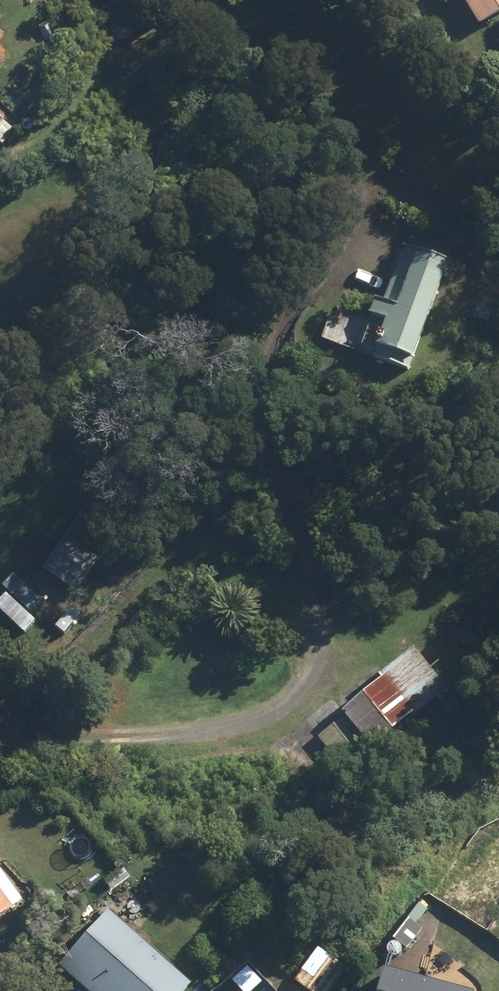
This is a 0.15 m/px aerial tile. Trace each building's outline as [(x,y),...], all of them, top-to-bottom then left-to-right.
[(488,25),(498,17),(498,0),(472,0),(488,25)] [(39,18),(42,35),(57,31),(52,14),(39,18)] [(0,130),(0,141),(5,145),(18,130),(8,121),(0,130)] [(379,354),(417,369),(456,259),(410,242),(390,298),(381,295),(376,311),(393,316),(379,354)] [(47,568),(80,591),(126,524),(93,501),(47,568)] [(52,602),(63,590),(49,576),(38,588),(52,602)] [(349,710),(377,746),(451,686),(420,647),(388,673),(391,677),(349,710)] [(347,770),(377,746),(349,710),(320,734),(347,770)] [(112,878),(119,886),(133,875),(126,867),(112,878)] [(15,907),(0,886),(0,918),(15,907)] [(91,990),(188,990),(193,986),(111,912),(63,966),(91,990)] [(310,990),(331,990),(348,967),(321,947),(296,980),(310,990)] [(477,990),(389,968),(383,990),(477,990)] [(1,990),(2,990),(14,983),(7,975),(0,980),(0,989),(1,990)]
